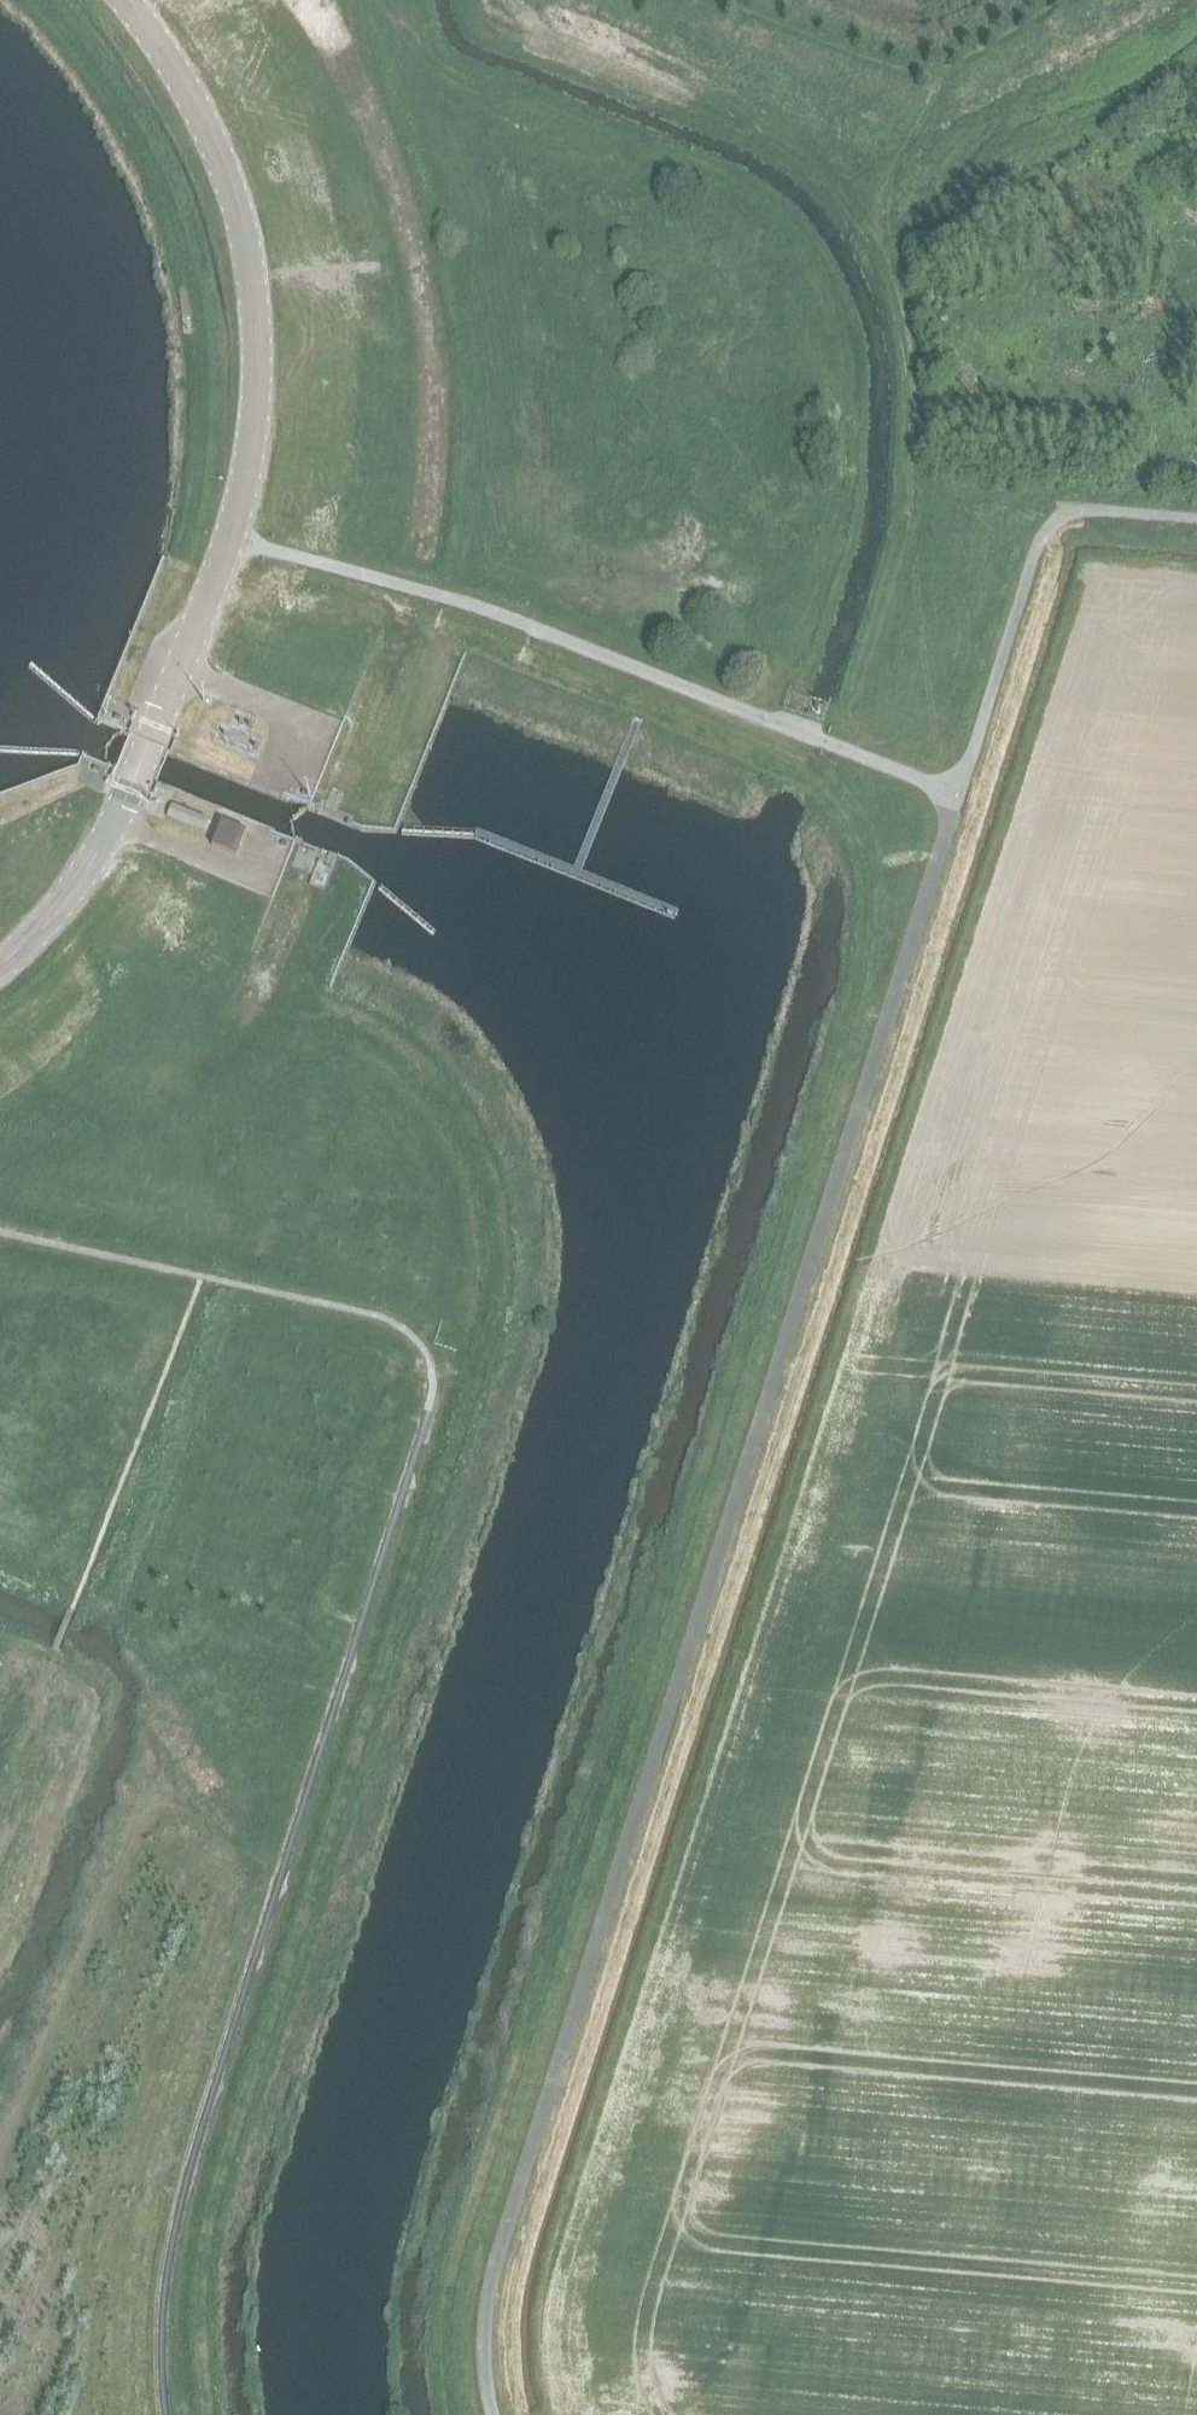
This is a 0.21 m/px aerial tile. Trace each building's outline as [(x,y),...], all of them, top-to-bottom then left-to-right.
[(207,817),(172,803),(167,817),(202,831),(207,817)] [(213,846),(238,856),(248,831),(223,821),(213,846)]
